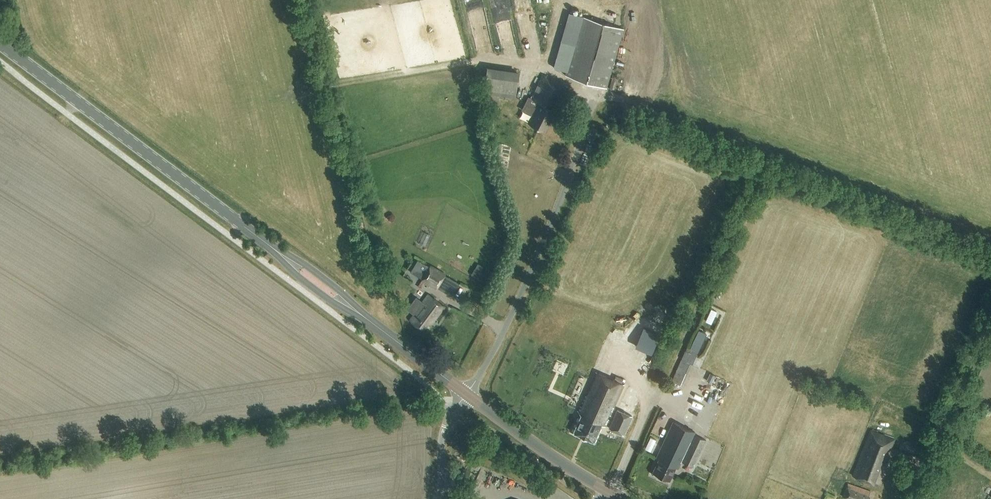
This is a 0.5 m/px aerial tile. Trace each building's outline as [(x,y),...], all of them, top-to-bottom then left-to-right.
[(623,28),(582,16),(568,13),(554,64),(555,68),(560,70),(560,71),(566,73),(565,75),(606,87),(623,28)] [(519,71),(486,66),(483,93),(489,94),(488,98),(498,100),(499,95),(515,98),(519,71)] [(545,131),(567,86),(543,74),(531,98),(538,102),(528,123),(545,131)] [(563,118),(566,112),(567,112),(574,98),(567,95),(560,109),(557,107),(554,113),(563,118)] [(478,262),(473,273),(479,276),(484,265),(478,262)] [(430,265),(421,281),(436,290),(445,273),(430,265)] [(409,320),(422,330),(428,322),(431,325),(445,307),(427,294),(423,300),(417,296),(407,309),(413,313),(409,320)] [(683,386),(698,351),(686,347),(671,381),(683,386)] [(639,363),(636,372),(654,379),(657,369),(639,363)] [(605,426),(623,385),(594,372),(577,411),(578,413),(581,414),(573,432),(593,441),(601,424),(605,426)] [(715,375),(710,373),(706,380),(711,382),(715,375)] [(632,416),(617,409),(608,428),(623,435),(632,416)] [(661,412),(651,437),(657,439),(667,414),(661,412)] [(693,467),(705,440),(693,434),(695,431),(671,421),(664,438),(665,438),(656,458),(658,459),(652,472),(669,480),(675,467),(678,468),(681,462),(693,467)] [(891,447),(894,438),(871,429),(853,475),(874,483),(888,446),(891,447)] [(848,481),(843,496),(852,498),(867,498),(870,490),(848,481)]
